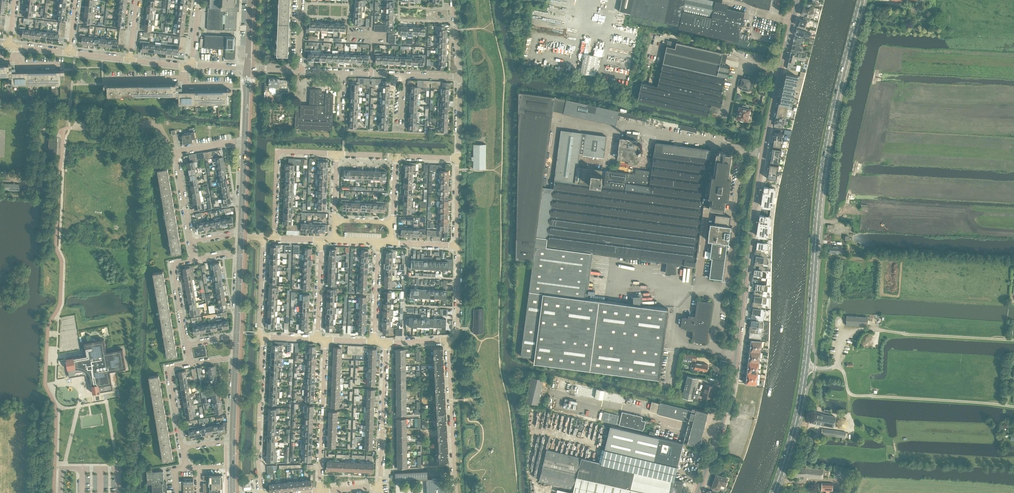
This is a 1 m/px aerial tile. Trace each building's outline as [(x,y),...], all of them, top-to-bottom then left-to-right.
[(210,8),(208,8),(207,29),(223,30),(223,14),(225,14),(225,30),(234,30),(235,6),(236,6),(237,0),(210,0),(210,8)] [(288,51),(290,0),(279,0),(277,55),(277,60),(283,60),(284,57),(288,57),(288,51)] [(621,3),(619,11),(626,13),(630,14),(629,15),(631,15),(634,0),(622,0),(621,3)] [(631,15),(679,26),(679,27),(747,42),(748,35),(740,33),(741,25),(744,25),(745,22),(742,21),(744,13),(727,9),(728,4),(711,0),(634,0),(631,15)] [(741,0),(753,6),(769,9),(770,3),(781,6),(782,0),(739,0),(741,0)] [(810,8),(805,7),(805,8),(803,7),(801,14),(810,17),(813,8),(810,7),(810,8)] [(354,17),(353,24),(354,24),(354,26),(360,26),(360,24),(362,24),(362,18),(354,17)] [(799,19),(797,25),(805,28),(807,22),(809,22),(810,19),(803,17),(802,20),(799,19)] [(389,25),(389,31),(393,31),(394,21),(393,21),(393,19),(385,19),(385,25),(386,25),(389,25)] [(315,30),(315,22),(309,21),(309,25),(306,25),(306,32),(309,32),(309,30),(315,30)] [(340,22),(339,31),(345,31),(347,31),(347,26),(346,26),(346,23),(340,22)] [(27,37),(28,30),(25,30),(25,27),(20,26),(20,27),(19,32),(22,33),(21,36),(27,37)] [(436,26),(436,29),(439,29),(439,35),(447,36),(447,32),(446,32),(446,30),(444,29),(444,26),(436,26)] [(88,44),(88,37),(85,37),(85,34),(80,33),(79,40),(82,40),(82,43),(88,44)] [(205,35),(205,48),(226,48),(225,52),(225,59),(234,59),(234,53),(235,36),(234,36),(207,35),(205,35)] [(140,40),(139,47),(142,47),(142,50),(148,51),(149,44),(149,41),(146,41),(140,40)] [(666,45),(665,48),(662,63),(727,77),(730,66),(720,64),(722,52),(704,48),(676,41),(676,42),(674,47),(666,45)] [(305,57),(308,57),(308,61),(314,61),(314,53),(311,53),(311,50),(305,50),(305,57)] [(791,51),(787,68),(795,70),(796,66),(793,65),(795,58),(804,60),(806,59),(807,56),(806,54),(805,54),(800,53),(791,51)] [(374,54),(374,60),(376,60),(376,64),(382,64),(382,56),(382,54),(382,53),(374,53),(374,54)] [(595,76),(599,56),(584,53),(580,73),(595,76)] [(437,65),(437,68),(444,69),(444,66),(446,66),(446,62),(445,62),(445,60),(446,60),(438,59),(438,65),(437,65)] [(727,78),(727,77),(662,63),(657,86),(641,82),(637,100),(708,116),(711,104),(721,106),(723,95),(721,94),(725,77),(727,78)] [(60,80),(59,74),(63,74),(63,71),(59,71),(59,72),(13,73),(13,69),(14,69),(14,67),(11,67),(11,64),(8,64),(8,66),(0,66),(0,75),(11,75),(11,79),(7,79),(7,85),(60,83),(60,80)] [(783,88),(780,103),(788,105),(791,105),(797,76),(786,73),(783,88)] [(290,92),(292,92),(293,80),(287,80),(287,82),(280,82),(280,78),(269,78),(268,86),(269,86),(269,88),(269,89),(269,90),(270,91),(271,92),(272,92),(276,92),(290,92)] [(742,78),(741,86),(742,86),(741,90),(746,91),(748,91),(749,91),(750,91),(751,90),(751,89),(752,89),(752,88),(753,82),(750,81),(750,80),(742,78)] [(358,84),(358,82),(352,82),(352,84),(351,84),(351,90),(358,90),(358,87),(361,87),(361,84),(358,84)] [(227,92),(181,92),(181,89),(182,89),(182,86),(179,86),(179,83),(175,84),(176,85),(108,86),(108,85),(103,85),(103,88),(107,88),(108,96),(179,94),(179,98),(175,98),(175,104),(228,103),(227,93),(231,93),(231,90),(227,90),(227,92)] [(295,128),(332,130),(333,114),(333,94),(322,94),(322,90),(310,90),(309,109),(296,108),(295,128)] [(518,133),(516,259),(533,261),(521,347),(520,356),(534,357),(534,362),(659,378),(660,370),(668,309),(640,306),(640,296),(633,296),(633,305),(585,298),(590,253),(666,263),(676,264),(695,266),(697,251),(699,251),(699,245),(698,245),(703,207),(709,159),(654,152),(651,171),(636,169),(635,173),(633,172),(632,174),(606,170),(604,186),(600,185),(600,187),(589,186),(591,175),(601,176),(602,169),(586,167),(586,166),(582,165),(582,167),(577,166),(579,153),(582,133),(561,130),(553,188),(546,187),(543,187),(544,172),(546,172),(547,173),(547,167),(546,167),(545,167),(546,159),(552,110),(615,124),(617,115),(645,121),(646,117),(619,111),(554,97),(518,92),(518,112),(518,133)] [(780,103),(777,116),(785,118),(785,116),(788,116),(789,116),(790,115),(791,114),(791,112),(791,111),(791,110),(790,110),(787,109),(788,105),(780,103)] [(749,115),(750,111),(749,111),(749,109),(747,109),(747,107),(743,106),(743,108),(739,107),(737,118),(740,119),(740,120),(743,121),(744,119),(747,120),(748,114),(749,115)] [(777,116),(775,126),(781,127),(781,124),(784,124),(784,123),(787,124),(787,121),(784,121),(785,118),(777,116)] [(381,122),(378,122),(378,125),(381,125),(381,128),(378,128),(378,130),(387,130),(387,129),(388,129),(388,122),(381,122)] [(409,123),(409,129),(409,130),(409,131),(413,131),(416,132),(416,126),(419,127),(419,124),(417,124),(409,123)] [(775,128),(774,135),(773,135),(772,139),(783,140),(784,133),(781,133),(782,129),(775,128)] [(190,134),(182,135),(183,142),(192,141),(192,138),(193,138),(195,138),(194,131),(192,132),(190,132),(190,134)] [(582,133),(579,153),(583,153),(583,154),(604,157),(606,136),(586,133),(582,133)] [(638,161),(639,154),(640,154),(641,154),(641,153),(641,152),(640,151),(639,151),(640,151),(636,150),(638,134),(626,133),(625,138),(615,137),(614,141),(619,142),(617,159),(628,160),(628,163),(634,164),(634,161),(638,161)] [(49,137),(49,154),(50,154),(56,154),(57,143),(56,143),(56,138),(55,138),(52,137),(49,137)] [(781,147),(783,140),(772,139),(772,142),(773,142),(772,146),(781,147)] [(655,142),(654,152),(709,159),(710,153),(710,150),(655,142)] [(473,144),(473,156),(471,156),(471,160),(473,160),(473,168),(486,169),(486,144),(473,144)] [(770,155),(780,156),(781,149),(772,148),(771,151),(770,151),(770,155)] [(216,161),(213,162),(213,164),(215,164),(224,162),(223,156),(222,157),(220,149),(217,150),(218,155),(216,156),(216,158),(215,158),(216,161)] [(709,159),(703,207),(722,209),(724,199),(727,200),(730,176),(727,176),(729,155),(724,155),(725,151),(718,150),(718,154),(710,153),(709,159)] [(779,164),(780,156),(770,155),(769,158),(770,159),(769,162),(779,164)] [(190,162),(187,163),(188,168),(195,167),(194,161),(195,161),(195,159),(193,160),(190,160),(189,160),(190,162)] [(404,164),(404,170),(416,171),(416,163),(406,162),(406,164),(404,164)] [(767,171),(777,173),(778,166),(769,164),(769,167),(768,167),(767,171)] [(160,186),(170,184),(167,168),(157,169),(160,186)] [(776,180),(777,173),(767,171),(766,174),(767,175),(767,178),(776,180)] [(591,175),(589,186),(600,187),(600,185),(601,176),(591,175)] [(163,203),(173,201),(170,184),(160,186),(163,203)] [(764,191),(763,196),(774,198),(774,196),(773,196),(774,189),(769,188),(769,187),(768,187),(764,187),(763,191),(764,191)] [(763,196),(761,206),(771,207),(772,204),(772,203),(772,202),(773,202),(774,198),(763,196)] [(223,202),(221,202),(222,207),(230,206),(230,203),(231,203),(230,197),(223,198),(222,198),(223,202)] [(166,220),(176,218),(173,201),(163,203),(166,220)] [(201,202),(194,203),(195,209),(199,208),(200,211),(205,210),(204,201),(201,202)] [(379,204),(379,211),(385,212),(385,211),(387,211),(387,201),(379,201),(379,204)] [(317,209),(317,211),(323,211),(323,209),(326,209),(326,203),(317,203),(317,209)] [(234,215),(226,216),(226,218),(227,225),(233,224),(233,221),(235,221),(234,215)] [(729,226),(730,216),(715,215),(714,224),(710,223),(708,236),(708,240),(712,241),(709,258),(712,258),(709,277),(722,279),(727,243),(728,243),(730,226),(729,226)] [(759,220),(759,225),(769,226),(770,225),(769,225),(770,217),(764,216),(765,216),(764,216),(760,215),(759,219),(759,220)] [(169,237),(179,235),(176,218),(166,220),(169,237)] [(199,221),(194,221),(195,227),(198,226),(198,230),(204,229),(203,222),(199,223),(199,221)] [(319,224),(319,232),(325,232),(325,231),(327,231),(328,224),(322,224),(322,221),(319,221),(319,224)] [(398,228),(398,234),(401,235),(401,236),(407,236),(407,228),(407,225),(405,225),(405,228),(398,228)] [(448,231),(448,225),(439,225),(439,231),(442,231),(442,237),(447,237),(447,231),(448,231)] [(759,225),(757,236),(767,237),(767,234),(768,233),(769,226),(759,225)] [(179,235),(169,237),(172,254),(182,252),(179,235)] [(766,257),(767,254),(764,252),(764,249),(767,250),(768,250),(769,245),(768,245),(768,243),(757,242),(756,249),(755,249),(755,251),(760,252),(760,256),(766,257)] [(271,244),(271,252),(278,253),(280,253),(280,244),(271,244)] [(386,257),(393,257),(395,258),(396,250),(388,249),(388,251),(386,251),(386,257)] [(444,261),(444,270),(448,270),(452,270),(452,258),(446,258),(446,256),(444,256),(444,258),(444,261)] [(760,256),(755,256),(755,263),(754,262),(754,265),(759,266),(758,270),(765,271),(765,268),(762,266),(763,263),(766,263),(766,264),(767,264),(768,259),(767,259),(768,257),(766,257),(760,256)] [(184,274),(194,273),(193,265),(184,267),(185,268),(183,268),(184,274)] [(752,279),(752,283),(756,283),(757,283),(764,284),(766,284),(767,278),(766,278),(766,277),(766,273),(766,271),(765,271),(758,270),(754,269),(753,276),(752,279)] [(156,290),(166,288),(163,271),(153,273),(156,290)] [(335,285),(335,279),(328,278),(328,284),(331,284),(331,287),(337,287),(337,285),(335,285)] [(757,283),(756,283),(755,290),(754,290),(754,292),(754,295),(762,296),(763,290),(766,291),(767,291),(768,287),(767,286),(767,285),(766,284),(764,284),(757,283)] [(159,307),(169,305),(166,288),(156,290),(159,307)] [(766,297),(762,296),(754,295),(753,302),(752,304),(753,305),(752,308),(761,309),(761,308),(761,303),(765,303),(766,304),(767,299),(766,299),(766,297)] [(707,342),(712,302),(707,301),(707,299),(702,299),(702,301),(697,300),(695,314),(692,313),(692,315),(688,315),(688,318),(682,317),(681,326),(687,327),(687,329),(693,330),(692,340),(697,340),(697,342),(701,343),(701,341),(707,342)] [(162,324),(172,322),(169,305),(159,307),(162,324)] [(474,308),(473,325),(473,327),(472,327),(472,330),(473,330),(473,333),(483,333),(484,308),(474,308)] [(765,309),(761,308),(761,309),(752,308),(752,314),(751,314),(751,317),(751,320),(759,321),(760,315),(763,315),(764,316),(765,311),(765,309)] [(867,326),(868,316),(846,315),(846,325),(867,326)] [(763,321),(759,321),(751,320),(750,326),(749,329),(750,329),(749,332),(749,337),(761,339),(762,333),(758,333),(758,327),(761,327),(761,328),(763,328),(763,323),(763,321)] [(165,340),(175,339),(172,322),(162,324),(165,340)] [(82,355),(66,358),(67,366),(68,369),(69,377),(81,375),(82,375),(83,375),(84,375),(85,375),(86,375),(86,376),(87,376),(88,376),(88,377),(89,377),(89,378),(90,378),(90,379),(90,380),(91,380),(91,381),(93,393),(102,392),(105,391),(113,390),(110,371),(126,368),(123,349),(106,352),(104,339),(90,341),(83,343),(84,352),(84,353),(84,354),(83,354),(83,355),(82,355)] [(175,339),(165,340),(168,357),(177,355),(175,339)] [(271,344),(271,351),(279,351),(281,351),(282,345),(280,344),(280,342),(275,342),(275,344),(271,344)] [(306,350),(306,352),(308,352),(316,352),(316,346),(313,346),(313,344),(306,343),(306,346),(307,346),(307,349),(306,350)] [(434,364),(444,363),(443,347),(433,347),(434,364)] [(396,365),(406,365),(405,349),(396,349),(396,365)] [(683,353),(681,362),(691,364),(691,362),(695,362),(696,355),(683,353)] [(691,365),(690,368),(692,368),(691,372),(697,373),(697,369),(702,370),(706,371),(707,370),(707,367),(708,364),(695,362),(691,362),(691,364),(691,365)] [(435,380),(445,379),(444,363),(434,364),(435,380)] [(396,382),(406,381),(406,365),(396,365),(396,382)] [(152,393),(162,391),(159,374),(149,376),(152,393)] [(687,376),(682,398),(692,400),(697,378),(687,376)] [(543,380),(531,377),(525,401),(537,404),(543,380)] [(436,396),(445,396),(445,379),(435,380),(436,396)] [(397,398),(406,398),(406,381),(396,382),(397,398)] [(710,399),(713,387),(705,385),(702,397),(710,399)] [(596,388),(595,397),(602,399),(604,390),(596,388)] [(155,410),(165,408),(162,391),(152,393),(155,410)] [(437,413),(446,412),(445,396),(436,396),(437,413)] [(406,398),(397,398),(397,414),(406,414),(406,398)] [(563,406),(563,407),(569,408),(570,402),(574,403),(572,409),(575,409),(577,401),(565,399),(563,406)] [(688,422),(686,432),(683,442),(699,446),(708,412),(692,408),(691,410),(660,402),(660,403),(652,401),(649,410),(657,412),(657,414),(687,421),(687,422),(688,422)] [(157,427),(167,425),(165,408),(155,410),(157,427)] [(622,411),(619,424),(642,430),(643,430),(643,428),(645,421),(642,420),(641,420),(642,417),(642,416),(622,411)] [(438,429),(447,429),(446,412),(437,413),(438,429)] [(619,415),(604,412),(602,421),(617,424),(619,415)] [(812,423),(816,423),(815,425),(820,425),(820,424),(833,427),(835,416),(814,412),(812,423)] [(397,435),(407,434),(406,418),(397,418),(397,435)] [(223,422),(223,424),(220,424),(219,422),(217,422),(217,425),(219,432),(225,431),(224,430),(227,430),(227,422),(223,422)] [(157,427),(159,435),(160,444),(170,442),(167,425),(157,427)] [(677,467),(683,443),(610,426),(604,450),(677,467)] [(845,437),(846,432),(822,428),(821,434),(845,437)] [(438,445),(448,445),(447,429),(438,429),(438,445)] [(397,451),(407,451),(407,434),(397,435),(397,451)] [(160,444),(162,452),(163,460),(173,459),(170,442),(160,444)] [(440,462),(449,461),(448,445),(438,445),(439,462),(440,462)] [(573,489),(580,457),(547,450),(539,481),(573,489)] [(407,451),(397,451),(398,467),(407,467),(407,451)] [(573,489),(572,491),(579,492),(671,492),(674,479),(580,457),(573,489)] [(342,471),(342,462),(327,461),(326,470),(330,470),(330,471),(339,471),(339,470),(342,471)] [(358,471),(358,462),(342,462),(342,471),(346,471),(354,472),(354,471),(358,471)] [(358,462),(358,471),(361,471),(361,472),(370,472),(373,472),(374,463),(358,462)] [(823,469),(810,468),(810,465),(806,465),(806,467),(802,467),(795,467),(794,476),(800,477),(800,478),(803,478),(803,477),(822,478),(823,469)] [(152,490),(152,492),(167,492),(166,481),(164,481),(163,470),(153,471),(148,471),(149,483),(152,483),(152,486),(149,486),(149,490),(152,490)] [(427,492),(450,492),(449,486),(444,487),(443,478),(428,479),(427,471),(424,471),(395,473),(395,481),(426,479),(427,492)] [(727,479),(716,474),(711,487),(713,488),(711,491),(716,492),(718,492),(721,485),(725,486),(727,479)] [(276,492),(275,483),(271,484),(270,478),(268,478),(268,484),(269,484),(270,492),(276,492)] [(671,492),(680,492),(682,481),(674,479),(671,492)] [(827,490),(827,492),(840,492),(840,491),(832,491),(832,483),(821,482),(821,484),(821,490),(827,490)]
